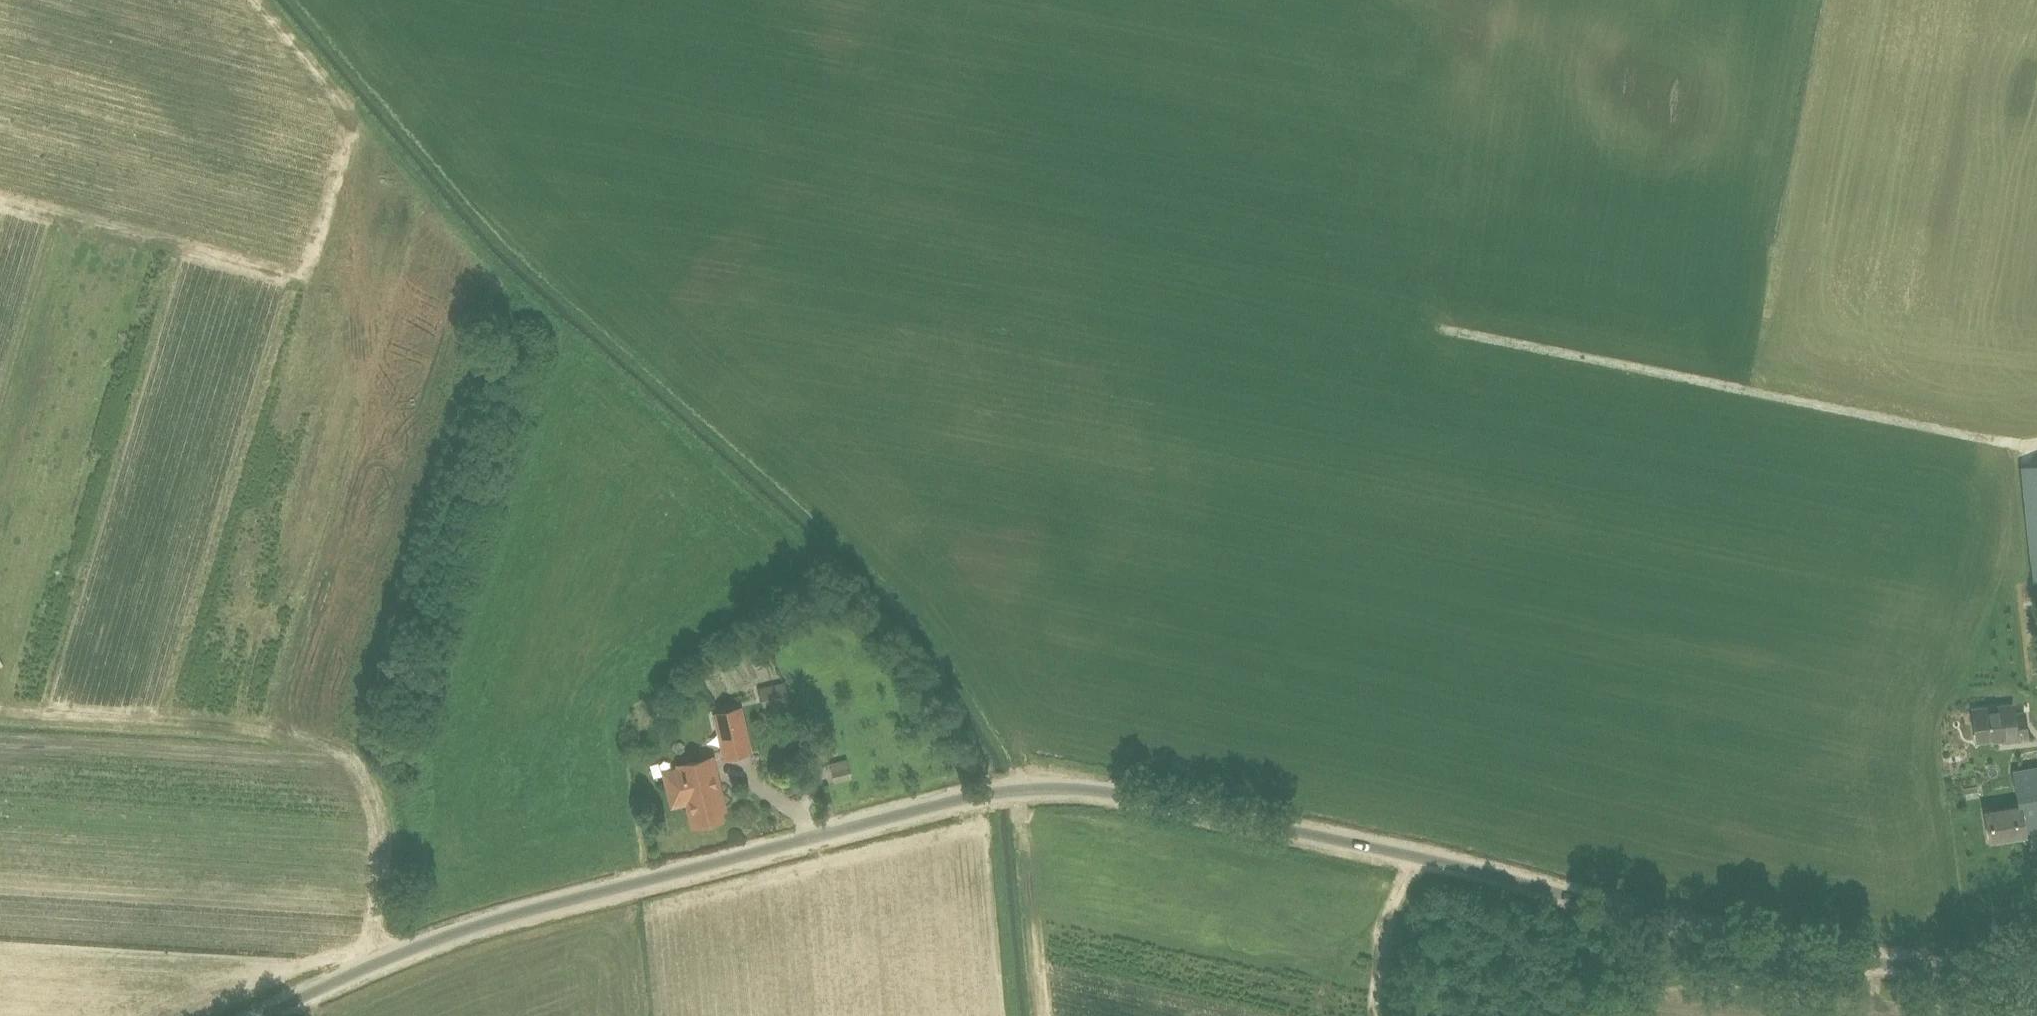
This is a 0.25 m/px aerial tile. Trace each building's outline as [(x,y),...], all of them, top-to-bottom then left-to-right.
[(2024,466),(2036,579),(2036,465),(2024,466)] [(760,686),(764,708),(792,701),(786,679),(760,686)] [(751,751),(740,708),(714,714),(725,757),(751,751)] [(2013,715),(2012,708),(1971,714),(1975,743),(2026,737),(2024,714),(2013,715)] [(664,776),(672,805),(691,800),(698,829),(723,822),(720,811),(725,810),(713,761),(677,770),(678,773),(664,776)] [(846,761),(831,764),(835,782),(850,778),(846,761)] [(1989,842),(2026,836),(2025,834),(2036,832),(2036,768),(2013,772),(2019,807),(1985,813),(1989,842)]
